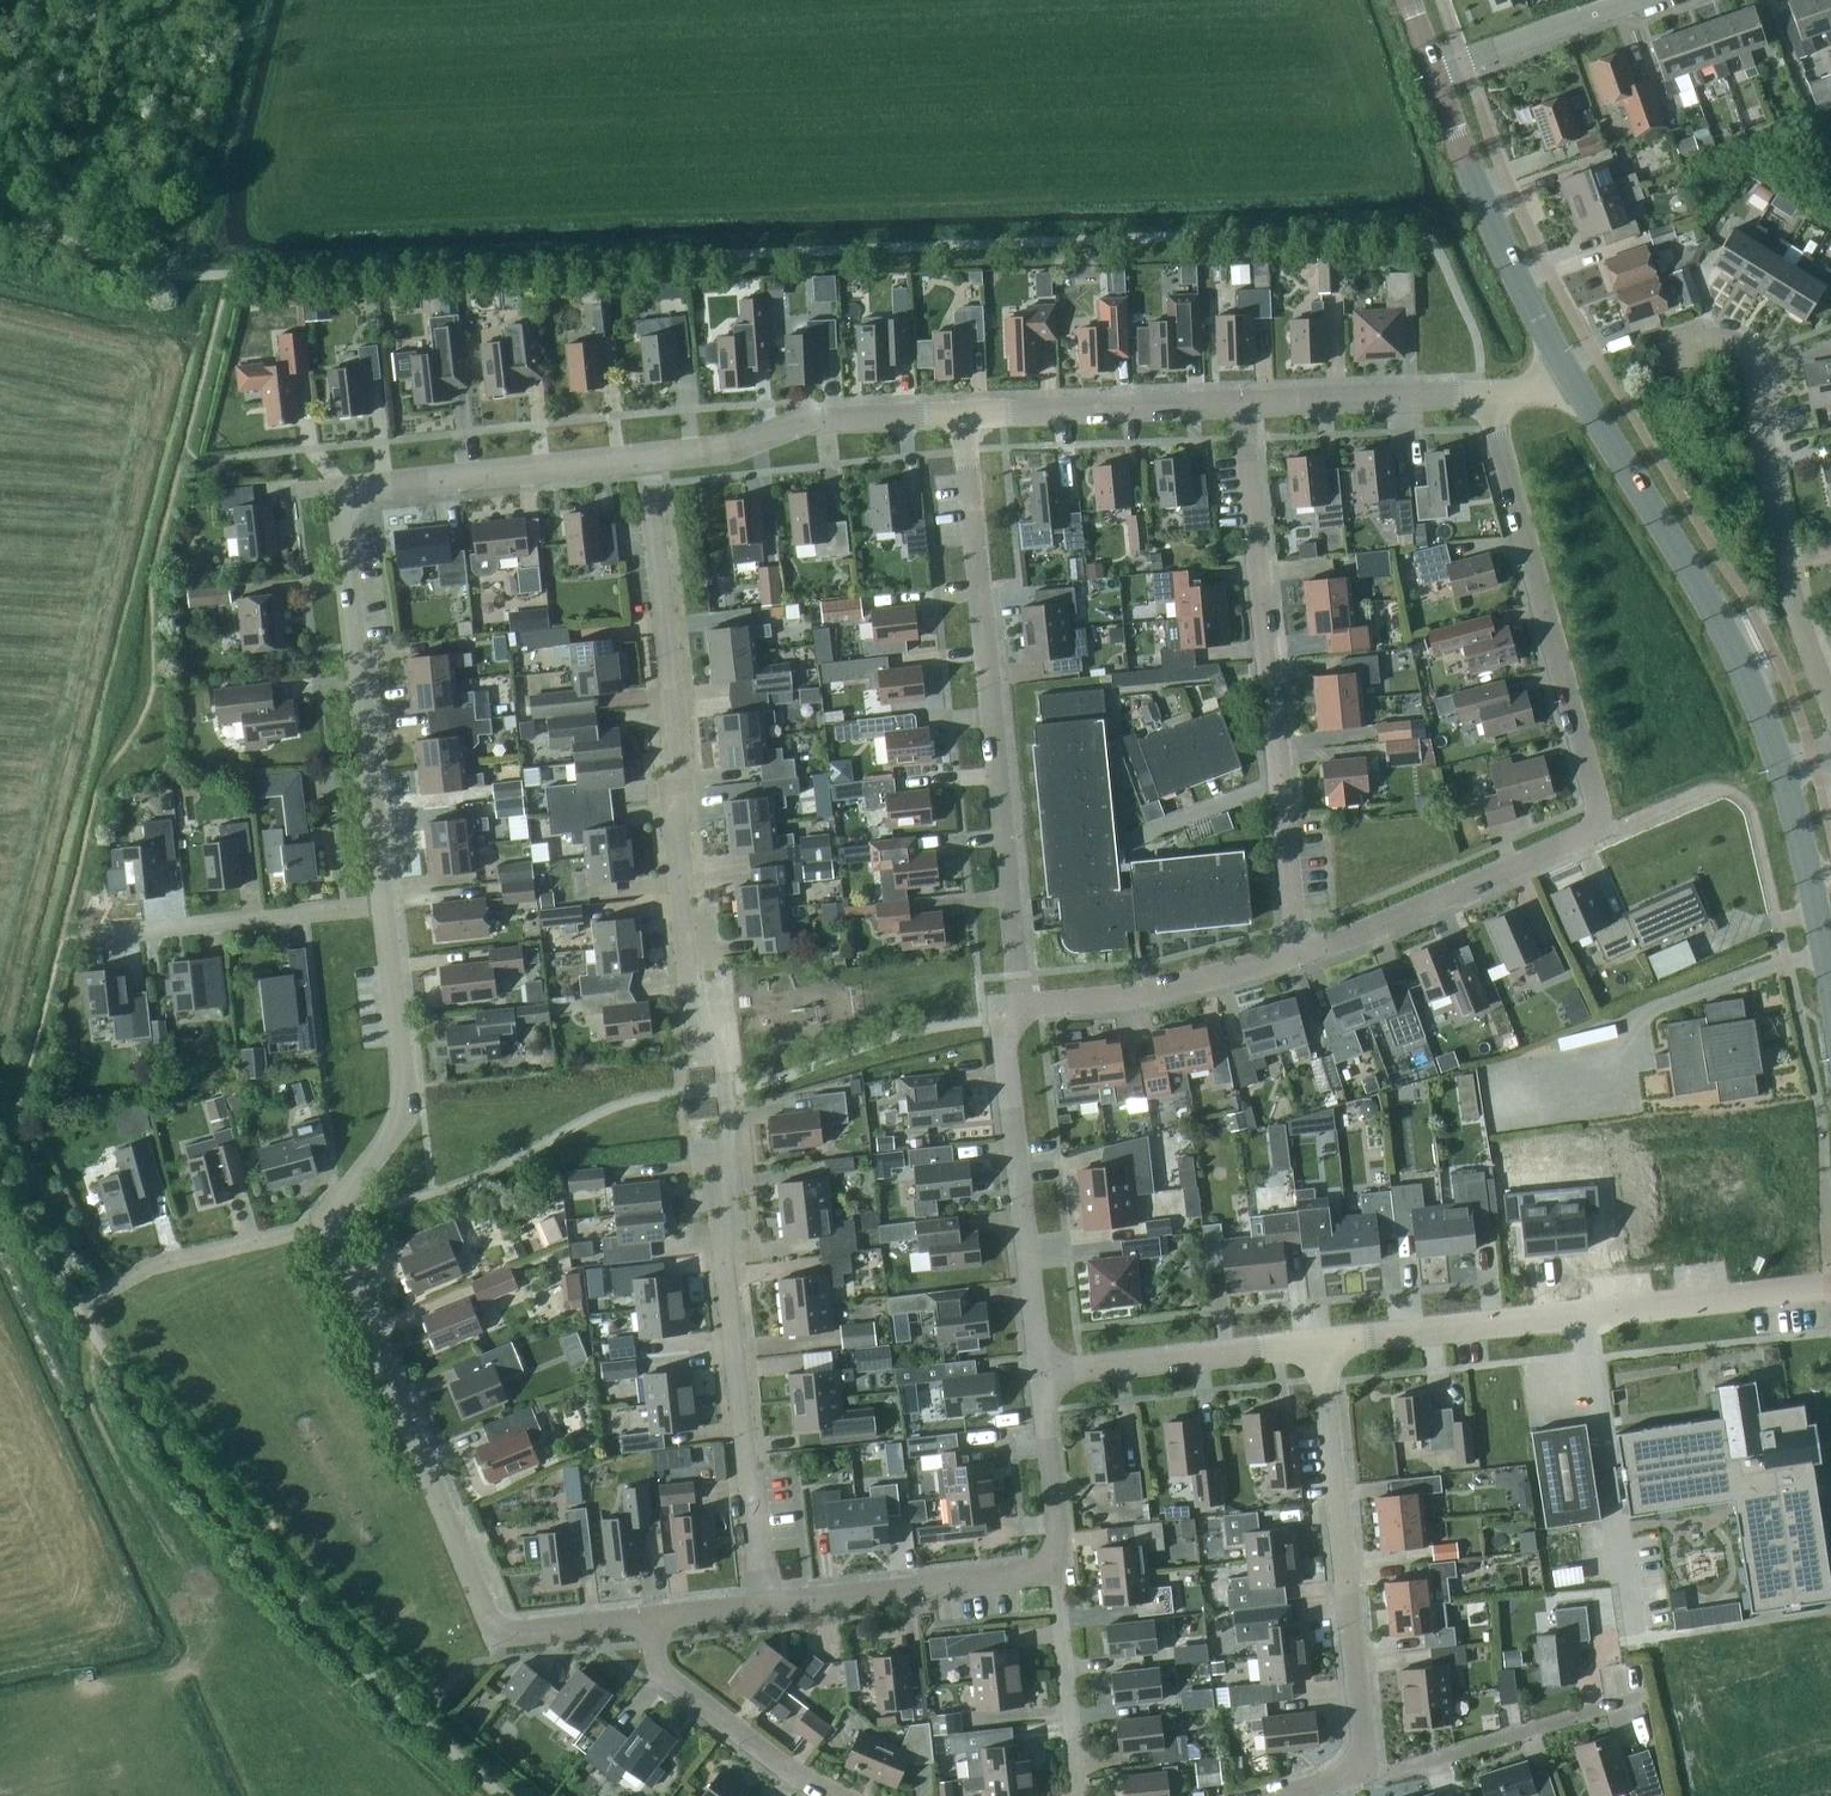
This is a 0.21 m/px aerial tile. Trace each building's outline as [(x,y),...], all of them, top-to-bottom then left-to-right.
[(1494,10),(1522,0),(1491,0),(1494,10)] [(1817,0),(1791,0),(1788,1),(1801,39),(1799,40),(1804,55),(1816,51),(1811,36),(1825,31),(1827,30),(1817,0)] [(1827,30),(1825,31),(1830,47),(1830,46),(1830,0),(1817,0),(1827,30)] [(1754,6),(1727,15),(1740,53),(1738,53),(1743,69),(1754,65),(1749,50),(1767,44),(1754,6)] [(1724,58),(1738,53),(1740,53),(1727,15),(1701,24),(1715,62),(1712,63),(1718,78),(1729,74),(1724,58)] [(1676,33),(1689,70),(1687,71),(1692,87),(1703,83),(1698,68),(1712,63),(1715,62),(1701,24),(1676,33)] [(1689,70),(1676,33),(1650,42),(1663,79),(1661,80),(1667,96),(1678,92),(1672,76),(1687,71),(1689,70)] [(1605,102),(1621,97),(1634,135),(1664,124),(1648,79),(1634,84),(1622,51),(1590,62),(1605,102)] [(1822,80),(1809,85),(1816,105),(1829,100),(1822,80)] [(1570,111),(1583,106),(1578,93),(1565,98),(1570,111)] [(1533,107),(1547,147),(1579,136),(1570,111),(1565,98),(1564,96),(1533,107)] [(1578,142),(1582,155),(1605,148),(1600,134),(1578,142)] [(1679,159),(1698,152),(1693,135),(1673,142),(1679,159)] [(1562,178),(1572,208),(1639,184),(1635,172),(1614,180),(1607,162),(1614,160),(1610,147),(1576,159),(1581,171),(1562,178)] [(1572,208),(1583,239),(1603,232),(1607,245),(1641,233),(1635,218),(1628,220),(1622,203),(1643,196),(1639,184),(1572,208)] [(1751,195),(1765,204),(1772,193),(1758,184),(1751,195)] [(1648,231),(1653,245),(1676,237),(1671,223),(1648,231)] [(1734,277),(1755,243),(1758,244),(1767,230),(1757,224),(1748,238),(1732,229),(1711,263),(1734,277)] [(1734,277),(1758,291),(1779,257),(1782,259),(1790,244),(1780,238),(1771,253),(1758,244),(1755,243),(1734,277)] [(1605,259),(1616,291),(1656,277),(1645,245),(1605,259)] [(1794,266),(1782,259),(1779,257),(1758,291),(1780,305),(1801,271),(1804,273),(1813,259),(1803,253),(1794,266)] [(1317,259),(1318,292),(1340,292),(1340,258),(1317,259)] [(1254,288),(1269,288),(1268,261),(1253,262),(1254,288)] [(1197,263),(1183,263),(1183,264),(1184,264),(1184,280),(1184,281),(1185,281),(1185,280),(1196,280),(1197,280),(1197,263)] [(1699,301),(1688,266),(1672,272),(1684,306),(1699,301)] [(1124,267),(1105,267),(1107,293),(1125,292),(1124,267)] [(1780,305),(1804,320),(1825,286),(1827,287),(1830,282),(1830,270),(1826,267),(1818,281),(1804,273),(1801,271),(1780,305)] [(975,285),(982,284),(981,271),(968,272),(968,279),(975,285)] [(1354,360),(1372,359),(1372,357),(1402,355),(1400,315),(1415,314),(1413,271),(1384,272),(1386,311),(1355,312),(1356,341),(1354,342),(1354,360)] [(1073,274),(1058,275),(1059,289),(1074,288),(1073,274)] [(813,288),(835,287),(834,275),(813,276),(813,288)] [(1667,307),(1656,277),(1616,291),(1626,321),(1667,307)] [(668,297),(684,295),(682,281),(667,283),(668,297)] [(768,297),(783,296),(782,281),(767,282),(768,297)] [(443,315),(457,313),(454,286),(440,288),(443,315)] [(1215,315),(1218,365),(1254,364),(1252,318),(1271,318),(1269,288),(1254,288),(1237,289),(1238,314),(1215,315)] [(329,310),(328,292),(304,293),(305,312),(329,310)] [(1151,368),(1184,367),(1184,353),(1199,353),(1197,294),(1167,296),(1168,321),(1149,322),(1149,329),(1137,329),(1139,364),(1151,363),(1151,368)] [(892,312),(907,311),(907,296),(898,296),(891,301),(892,312)] [(1099,327),(1079,328),(1081,371),(1112,369),(1112,357),(1128,356),(1125,297),(1097,299),(1099,327)] [(717,341),(709,341),(705,346),(706,358),(711,363),(719,362),(721,387),(754,384),(753,369),(769,367),(763,298),(742,300),(744,323),(733,324),(734,336),(717,338),(717,341)] [(594,301),(597,334),(613,333),(610,300),(594,301)] [(1310,301),(1311,319),(1291,319),(1293,362),(1325,361),(1322,301),(1310,301)] [(937,377),(969,375),(967,339),(984,338),(983,303),(960,304),(955,310),(956,331),(935,332),(935,340),(916,341),(917,367),(936,366),(937,377)] [(1027,306),(1028,317),(1005,318),(1007,354),(1010,354),(1011,374),(1037,373),(1037,353),(1040,353),(1039,339),(1055,338),(1054,305),(1027,306)] [(450,388),(467,386),(459,313),(457,313),(443,315),(429,316),(433,353),(417,355),(416,351),(391,354),(394,379),(413,377),(415,403),(451,399),(450,388)] [(637,337),(642,337),(647,383),(676,380),(673,346),(688,344),(685,315),(656,318),(635,321),(637,337)] [(858,326),(860,375),(892,374),(892,363),(909,362),(907,318),(889,319),(889,316),(862,318),(862,326),(858,326)] [(820,348),(836,347),(835,319),(806,320),(807,335),(785,335),(787,382),(821,381),(820,348)] [(541,378),(538,355),(535,323),(501,327),(502,341),(482,344),(488,394),(523,390),(522,380),(541,378)] [(310,369),(306,329),(277,332),(281,366),(261,368),(261,363),(237,366),(239,390),(262,387),(263,404),(267,404),(269,423),(296,420),(294,401),(297,400),(294,371),(310,369)] [(567,339),(573,390),(601,387),(596,336),(567,339)] [(366,379),(381,378),(377,345),(359,347),(361,366),(328,370),(333,416),(369,412),(366,379)] [(1803,366),(1810,406),(1830,402),(1830,361),(1803,366)] [(1445,503),(1465,501),(1459,447),(1443,449),(1443,451),(1427,453),(1430,485),(1414,486),(1418,520),(1447,517),(1445,503)] [(1379,519),(1392,518),(1391,503),(1394,502),(1389,448),(1356,452),(1360,499),(1377,498),(1379,519)] [(1321,455),(1288,458),(1293,506),(1314,504),(1316,528),(1343,525),(1339,491),(1325,493),(1321,455)] [(1181,504),(1184,531),(1210,528),(1206,495),(1192,496),(1188,457),(1155,460),(1159,506),(1181,504)] [(1125,463),(1094,466),(1099,509),(1130,506),(1125,463)] [(1034,492),(1030,492),(1033,520),(1019,521),(1021,548),(1054,545),(1052,532),(1063,531),(1065,548),(1084,546),(1080,511),(1066,512),(1064,489),(1060,490),(1058,470),(1032,473),(1034,492)] [(875,531),(905,528),(908,554),(927,552),(923,519),(907,521),(903,482),(870,486),(872,510),(868,510),(864,514),(865,523),(870,526),(874,526),(875,531)] [(235,508),(241,557),(276,553),(270,503),(255,505),(252,485),(220,489),(223,509),(235,508)] [(816,541),(818,556),(848,552),(845,521),(826,524),(822,491),(789,495),(795,544),(816,541)] [(734,557),(738,561),(757,559),(762,555),(760,540),(763,540),(759,497),(727,500),(732,543),(734,557)] [(1409,501),(1394,502),(1391,503),(1392,518),(1394,535),(1397,535),(1412,533),(1409,501)] [(596,511),(565,514),(570,563),(600,560),(601,565),(619,563),(615,523),(598,524),(596,511)] [(1128,518),(1132,552),(1148,550),(1144,516),(1128,518)] [(477,554),(472,554),(473,569),(477,573),(481,574),(490,573),(495,571),(497,566),(496,557),(520,554),(521,566),(517,566),(519,593),(541,591),(539,565),(537,542),(527,543),(524,519),(474,523),(477,554)] [(1416,547),(1427,546),(1425,523),(1413,524),(1416,547)] [(418,582),(422,573),(421,563),(438,561),(440,585),(466,582),(462,550),(449,552),(446,526),(396,532),(399,565),(400,567),(401,575),(408,584),(418,582)] [(1398,548),(1413,546),(1412,533),(1397,535),(1398,548)] [(1496,584),(1488,554),(1451,564),(1445,543),(1413,552),(1422,585),(1450,577),(1455,595),(1496,584)] [(1355,553),(1357,578),(1390,574),(1388,549),(1355,553)] [(1150,570),(1162,569),(1160,552),(1149,553),(1150,570)] [(1088,578),(1103,576),(1101,562),(1086,564),(1088,578)] [(759,568),(763,602),(784,600),(780,565),(759,568)] [(1176,598),(1178,618),(1225,613),(1222,584),(1205,586),(1204,568),(1152,574),(1155,600),(1176,598)] [(1303,582),(1306,607),(1352,603),(1349,577),(1303,582)] [(189,606),(231,601),(229,584),(187,589),(189,606)] [(280,613),(283,613),(281,594),(238,599),(244,650),(283,645),(280,613)] [(821,601),(823,620),(861,616),(859,597),(821,601)] [(1075,601),(1021,606),(1024,633),(1068,629),(1066,614),(1076,613),(1075,601)] [(1352,603),(1306,607),(1309,633),(1325,631),(1327,651),(1373,646),(1369,614),(1353,616),(1352,603)] [(510,611),(513,631),(550,625),(547,605),(510,611)] [(770,617),(784,615),(783,606),(769,607),(770,617)] [(913,606),(871,611),(874,638),(862,640),(864,656),(907,651),(905,638),(917,637),(913,606)] [(1228,643),(1225,613),(1178,618),(1181,646),(1160,649),(1162,668),(1168,668),(1175,667),(1182,666),(1189,666),(1195,665),(1193,646),(1228,643)] [(1463,622),(1427,632),(1434,655),(1463,647),(1470,672),(1516,659),(1507,627),(1491,631),(1487,616),(1463,622)] [(458,636),(473,634),(471,620),(456,622),(458,636)] [(707,630),(710,655),(755,650),(754,637),(771,635),(770,623),(753,625),(753,624),(707,630)] [(568,627),(519,633),(520,646),(527,645),(528,648),(569,643),(568,627)] [(1068,629),(1024,633),(1027,661),(1042,659),(1043,674),(1082,670),(1081,656),(1088,656),(1085,627),(1068,629)] [(1113,628),(1114,642),(1124,641),(1123,627),(1113,628)] [(1414,653),(1428,650),(1424,636),(1410,640),(1414,653)] [(570,644),(553,645),(554,658),(572,656),(573,668),(619,664),(616,638),(570,643),(570,644)] [(830,646),(815,648),(817,662),(832,660),(830,646)] [(788,689),(791,689),(788,662),(757,666),(755,650),(710,655),(712,681),(751,676),(753,693),(768,692),(788,689)] [(407,658),(410,684),(456,679),(453,653),(407,658)] [(1342,674),(1313,677),(1316,702),(1362,698),(1360,685),(1379,683),(1376,655),(1340,659),(1342,674)] [(1218,663),(1210,664),(1212,678),(1223,677),(1223,676),(1218,663)] [(619,664),(573,668),(576,694),(576,695),(592,693),(622,690),(619,664)] [(1203,664),(1196,665),(1197,679),(1205,678),(1203,664)] [(1210,664),(1203,664),(1205,678),(1212,678),(1210,664)] [(1195,665),(1189,666),(1190,680),(1197,679),(1196,665),(1195,665)] [(878,671),(882,703),(924,697),(920,666),(878,671)] [(1182,666),(1175,667),(1176,681),(1183,680),(1182,666)] [(1189,666),(1182,666),(1183,680),(1190,680),(1189,666)] [(1175,667),(1168,668),(1169,682),(1176,681),(1175,667)] [(1160,668),(1153,669),(1155,683),(1162,682),(1160,668)] [(1162,668),(1160,668),(1162,682),(1169,682),(1168,668),(1162,668)] [(1153,669),(1146,670),(1147,683),(1155,683),(1153,669)] [(1139,670),(1132,671),(1133,685),(1140,684),(1139,670)] [(1146,670),(1139,670),(1140,684),(1147,683),(1146,670)] [(1132,671),(1125,672),(1126,685),(1133,685),(1132,671)] [(1118,672),(1110,673),(1112,687),(1119,686),(1118,672)] [(1125,672),(1118,672),(1119,686),(1126,685),(1125,672)] [(456,679),(410,684),(413,710),(427,708),(459,705),(460,720),(477,718),(476,703),(474,690),(457,692),(456,679)] [(1480,686),(1433,698),(1438,716),(1457,711),(1460,721),(1480,716),(1486,736),(1534,724),(1525,691),(1508,696),(1503,680),(1480,686)] [(266,737),(297,734),(292,700),(274,703),(271,682),(217,689),(221,722),(244,719),(248,748),(267,746),(266,737)] [(1211,683),(1216,698),(1229,694),(1225,682),(1211,683)] [(1251,919),(1245,850),(1129,860),(1131,887),(1120,888),(1103,719),(1105,718),(1103,688),(1038,695),(1041,723),(1034,724),(1051,896),(1058,896),(1062,938),(1064,943),(1067,948),(1073,951),(1079,951),(1128,947),(1126,926),(1135,925),(1135,930),(1251,919)] [(789,701),(788,689),(768,692),(769,703),(789,701)] [(566,695),(531,698),(533,717),(568,713),(593,710),(592,693),(576,695),(576,694),(566,695)] [(1362,698),(1316,702),(1319,728),(1364,724),(1362,698)] [(1145,722),(1160,716),(1154,701),(1139,707),(1145,722)] [(1219,708),(1136,739),(1137,740),(1139,747),(1142,754),(1145,761),(1147,768),(1150,775),(1153,783),(1155,790),(1158,797),(1241,766),(1219,708)] [(719,741),(765,736),(763,722),(775,721),(774,709),(716,715),(719,741)] [(574,746),(576,761),(621,756),(618,727),(599,729),(597,713),(548,719),(552,748),(574,746)] [(885,735),(888,764),(931,759),(927,728),(895,732),(893,716),(857,720),(859,738),(885,735)] [(477,719),(477,718),(460,720),(462,735),(416,740),(419,766),(464,761),(463,747),(474,746),(478,741),(478,734),(492,732),(490,718),(477,719)] [(1376,723),(1379,741),(1425,736),(1423,721),(1409,723),(1409,719),(1376,723)] [(1134,732),(1122,737),(1125,744),(1137,740),(1136,739),(1134,732)] [(768,761),(765,736),(719,741),(722,767),(768,761)] [(1137,740),(1125,744),(1128,751),(1139,747),(1137,740)] [(1385,743),(1387,765),(1419,762),(1417,740),(1385,743)] [(1139,747),(1128,751),(1130,758),(1142,754),(1139,747)] [(1142,754),(1130,758),(1133,765),(1145,761),(1142,754)] [(624,784),(621,756),(576,761),(578,782),(545,786),(548,812),(587,807),(585,789),(624,784)] [(1515,818),(1511,804),(1552,793),(1542,756),(1511,764),(1509,758),(1490,763),(1498,793),(1481,798),(1489,825),(1515,818)] [(1365,758),(1322,762),(1325,793),(1328,793),(1330,806),(1360,803),(1358,790),(1368,789),(1366,771),(1378,769),(1377,757),(1365,758)] [(464,761),(419,766),(422,792),(467,787),(467,786),(484,784),(483,772),(466,774),(464,761)] [(1145,761),(1133,765),(1136,773),(1147,768),(1145,761)] [(231,775),(247,773),(245,763),(229,765),(231,775)] [(525,786),(533,785),(532,767),(523,768),(525,786)] [(831,783),(845,782),(844,767),(829,768),(831,783)] [(1147,768),(1136,773),(1138,780),(1150,775),(1147,768)] [(813,787),(828,785),(827,772),(812,774),(813,787)] [(285,869),(286,880),(315,877),(310,842),(294,844),(293,832),(305,831),(298,774),(259,779),(262,807),(278,805),(280,829),(265,830),(269,871),(285,869)] [(762,779),(764,796),(726,801),(728,826),(774,821),(773,808),(786,807),(785,796),(799,795),(797,775),(762,779)] [(1150,775),(1138,780),(1141,787),(1153,783),(1150,775)] [(887,806),(889,826),(932,821),(928,790),(896,794),(894,777),(863,780),(866,809),(887,806)] [(492,782),(494,798),(522,795),(521,780),(492,782)] [(831,784),(833,798),(845,797),(843,783),(831,784)] [(1153,783),(1141,787),(1144,794),(1155,790),(1153,783)] [(1155,790),(1144,794),(1146,801),(1158,797),(1155,790)] [(494,801),(496,816),(525,813),(524,797),(494,801)] [(590,829),(587,807),(548,812),(550,835),(571,832),(572,844),(584,842),(586,856),(631,851),(628,825),(590,829)] [(1228,814),(1210,821),(1215,834),(1233,828),(1228,814)] [(425,823),(428,848),(473,843),(472,830),(489,829),(488,816),(471,818),(425,823)] [(113,869),(126,868),(129,895),(141,894),(142,897),(163,895),(159,860),(175,858),(171,819),(143,821),(146,845),(111,849),(113,869)] [(211,889),(240,886),(235,852),(251,850),(247,821),(219,825),(221,841),(205,843),(211,889)] [(776,834),(774,821),(728,826),(731,852),(777,847),(777,846),(794,845),(793,832),(776,834)] [(799,836),(802,861),(832,858),(829,832),(799,836)] [(901,838),(870,842),(873,869),(880,868),(883,902),(907,900),(905,886),(938,882),(935,851),(902,855),(901,838)] [(532,862),(549,860),(547,841),(530,843),(532,862)] [(476,869),(473,843),(428,848),(430,874),(476,869)] [(634,876),(631,851),(586,856),(587,870),(573,871),(576,898),(590,896),(589,882),(634,876)] [(801,862),(803,879),(832,876),(830,859),(801,862)] [(497,863),(499,880),(533,876),(531,860),(497,863)] [(735,886),(738,912),(784,907),(782,894),(799,892),(796,861),(749,866),(751,884),(735,886)] [(501,897),(504,897),(505,903),(536,900),(533,876),(499,880),(501,897)] [(1690,884),(1624,913),(1625,915),(1605,924),(1585,879),(1552,893),(1573,940),(1592,931),(1606,961),(1639,947),(1639,949),(1706,919),(1690,884)] [(541,907),(554,906),(553,892),(539,893),(541,907)] [(501,897),(433,905),(437,939),(488,934),(486,912),(505,910),(505,903),(504,897),(501,897)] [(902,948),(945,943),(942,911),(909,915),(908,900),(907,900),(883,902),(877,903),(878,913),(879,930),(900,928),(902,948)] [(827,911),(821,911),(823,923),(844,921),(842,901),(826,903),(827,911)] [(543,926),(579,921),(578,907),(541,911),(543,926)] [(785,919),(784,907),(738,912),(741,938),(756,936),(758,953),(796,949),(794,930),(793,930),(792,918),(785,919)] [(1539,951),(1519,908),(1487,922),(1507,969),(1530,959),(1540,982),(1564,971),(1553,945),(1539,951)] [(595,947),(641,942),(638,917),(593,922),(595,947)] [(1410,954),(1411,956),(1428,1000),(1450,991),(1460,1016),(1487,1005),(1473,972),(1458,978),(1443,941),(1410,954)] [(579,975),(581,994),(615,990),(612,971),(644,968),(641,942),(595,947),(597,962),(586,963),(587,974),(579,975)] [(1682,955),(1677,944),(1647,957),(1652,968),(1682,955)] [(490,949),(492,962),(441,967),(445,1001),(496,995),(494,973),(523,969),(521,945),(490,949)] [(297,1025),(299,1050),(317,1048),(305,947),(288,949),(291,974),(261,977),(267,1028),(297,1025)] [(525,963),(539,961),(537,948),(523,949),(525,963)] [(830,950),(832,964),(845,962),(844,949),(830,950)] [(169,993),(174,993),(176,1010),(225,1004),(220,956),(171,962),(173,979),(167,980),(169,993)] [(127,967),(80,972),(82,993),(85,993),(88,1016),(113,1013),(116,1039),(130,1038),(152,1036),(147,995),(130,997),(127,967)] [(1395,1048),(1426,1036),(1414,1004),(1396,1011),(1380,968),(1352,978),(1368,1023),(1384,1017),(1395,1048)] [(1356,1027),(1368,1023),(1352,978),(1326,988),(1336,1016),(1323,1021),(1337,1062),(1365,1052),(1356,1027)] [(608,1039),(652,1034),(648,1001),(616,1005),(615,990),(581,994),(584,1014),(605,1012),(608,1039)] [(1294,997),(1266,1004),(1278,1049),(1294,1045),(1297,1057),(1310,1054),(1306,1040),(1305,1040),(1294,997)] [(1753,1017),(1745,1019),(1742,997),(1703,1003),(1705,1016),(1663,1023),(1668,1052),(1654,1054),(1657,1068),(1670,1066),(1675,1094),(1716,1088),(1718,1101),(1757,1094),(1754,1073),(1762,1072),(1753,1017)] [(517,1006),(519,1022),(550,1019),(548,1003),(517,1006)] [(1278,1049),(1266,1004),(1239,1012),(1247,1045),(1231,1049),(1240,1086),(1257,1081),(1254,1069),(1265,1066),(1262,1054),(1278,1049)] [(475,1010),(477,1025),(448,1028),(451,1061),(501,1055),(498,1036),(516,1034),(512,1006),(475,1010)] [(165,1019),(150,1021),(154,1049),(169,1047),(165,1019)] [(1204,1021),(1178,1026),(1187,1071),(1211,1067),(1214,1085),(1231,1082),(1226,1051),(1209,1054),(1204,1021)] [(1159,1063),(1143,1066),(1148,1097),(1164,1094),(1173,1092),(1190,1089),(1187,1071),(1178,1026),(1153,1031),(1159,1063)] [(1560,1050),(1578,1046),(1575,1033),(1557,1037),(1560,1050)] [(141,1048),(153,1047),(152,1036),(139,1037),(141,1048)] [(1118,1037),(1093,1040),(1099,1086),(1101,1100),(1101,1103),(1143,1097),(1139,1067),(1123,1069),(1118,1037)] [(1101,1100),(1099,1086),(1093,1040),(1067,1044),(1071,1072),(1053,1074),(1057,1106),(1101,1100)] [(1453,1050),(1436,1056),(1441,1071),(1458,1064),(1453,1050)] [(1342,1085),(1332,1053),(1310,1059),(1320,1092),(1342,1085)] [(266,1061),(244,1063),(245,1078),(267,1076),(266,1061)] [(1474,1071),(1459,1073),(1461,1088),(1476,1086),(1474,1071)] [(907,1095),(911,1125),(960,1120),(956,1088),(946,1089),(944,1073),(900,1077),(902,1095),(907,1095)] [(851,1093),(861,1092),(860,1078),(850,1079),(851,1093)] [(295,1103),(314,1098),(309,1079),(290,1084),(295,1103)] [(235,1115),(252,1106),(243,1088),(226,1097),(235,1115)] [(771,1115),(775,1148),(822,1143),(820,1124),(848,1121),(845,1091),(812,1094),(814,1111),(771,1115)] [(228,1115),(222,1094),(204,1099),(210,1120),(228,1115)] [(1231,1131),(1246,1127),(1242,1110),(1227,1114),(1231,1131)] [(129,1125),(143,1122),(140,1111),(127,1114),(129,1125)] [(1302,1116),(1288,1120),(1290,1132),(1304,1131),(1302,1116)] [(311,1151),(327,1146),(319,1118),(292,1126),(296,1140),(258,1150),(269,1187),(317,1173),(311,1151)] [(1284,1126),(1267,1129),(1269,1143),(1286,1141),(1284,1126)] [(215,1136),(185,1145),(189,1159),(202,1204),(232,1196),(228,1182),(243,1178),(245,1178),(244,1176),(242,1167),(235,1141),(231,1127),(213,1131),(215,1136)] [(1710,1181),(1658,1187),(1665,1246),(1730,1238),(1731,1251),(1783,1245),(1770,1131),(1711,1137),(1719,1207),(1713,1207),(1710,1181)] [(877,1150),(894,1148),(893,1135),(875,1137),(877,1150)] [(162,1190),(158,1173),(149,1141),(116,1150),(122,1173),(99,1179),(113,1230),(153,1219),(146,1194),(162,1190)] [(1100,1167),(1079,1169),(1082,1199),(1133,1193),(1153,1191),(1148,1141),(1103,1146),(1105,1166),(1100,1167)] [(910,1168),(915,1167),(916,1179),(900,1181),(902,1199),(918,1197),(918,1198),(968,1193),(964,1161),(954,1162),(952,1144),(908,1149),(910,1168)] [(904,1167),(902,1151),(874,1154),(875,1170),(890,1168),(891,1168),(904,1167)] [(1512,1152),(1493,1154),(1496,1192),(1516,1190),(1512,1152)] [(826,1158),(827,1173),(856,1169),(854,1154),(826,1158)] [(569,1171),(571,1189),(604,1186),(602,1167),(569,1171)] [(1446,1252),(1475,1249),(1471,1217),(1487,1216),(1487,1212),(1484,1181),(1484,1179),(1483,1170),(1451,1173),(1454,1204),(1440,1205),(1446,1252)] [(1194,1172),(1179,1173),(1180,1188),(1182,1187),(1196,1186),(1194,1172)] [(778,1183),(781,1210),(830,1205),(827,1178),(778,1183)] [(1484,1181),(1487,1212),(1497,1211),(1493,1178),(1484,1179),(1484,1181)] [(614,1185),(617,1214),(661,1209),(658,1181),(614,1185)] [(1417,1255),(1446,1252),(1440,1205),(1424,1207),(1422,1182),(1391,1185),(1396,1228),(1414,1226),(1417,1255)] [(1565,1200),(1547,1202),(1553,1252),(1582,1248),(1579,1214),(1595,1212),(1592,1184),(1564,1187),(1565,1200)] [(1184,1197),(1198,1195),(1197,1186),(1196,1186),(1182,1187),(1184,1197)] [(1351,1262),(1346,1216),(1329,1217),(1327,1196),(1316,1198),(1314,1186),(1295,1188),(1303,1256),(1321,1254),(1322,1265),(1351,1262)] [(1363,1214),(1346,1216),(1351,1262),(1379,1259),(1376,1230),(1395,1228),(1391,1190),(1360,1193),(1363,1214)] [(1528,1191),(1499,1194),(1503,1223),(1519,1221),(1523,1255),(1553,1252),(1547,1202),(1529,1204),(1528,1191)] [(1133,1193),(1082,1199),(1086,1228),(1137,1222),(1133,1193)] [(819,1235),(821,1254),(850,1251),(849,1251),(857,1250),(853,1219),(832,1221),(830,1205),(781,1210),(784,1239),(819,1235)] [(605,1263),(630,1260),(628,1241),(664,1237),(661,1209),(617,1214),(619,1235),(602,1237),(605,1263)] [(1266,1235),(1251,1237),(1257,1287),(1286,1284),(1282,1247),(1299,1245),(1295,1212),(1285,1213),(1264,1216),(1266,1235)] [(536,1219),(542,1242),(562,1237),(557,1214),(536,1219)] [(945,1217),(916,1220),(918,1238),(919,1251),(930,1250),(932,1269),(980,1263),(976,1230),(959,1232),(957,1216),(945,1217)] [(432,1246),(401,1259),(414,1292),(461,1273),(454,1253),(462,1250),(465,1242),(455,1217),(425,1229),(432,1246)] [(1145,1221),(1147,1236),(1171,1234),(1169,1218),(1145,1221)] [(916,1220),(878,1225),(880,1242),(918,1238),(916,1220)] [(1228,1291),(1257,1287),(1251,1237),(1222,1240),(1220,1220),(1202,1222),(1206,1258),(1224,1256),(1228,1291)] [(1161,1255),(1159,1236),(1121,1240),(1123,1257),(1089,1261),(1092,1290),(1090,1290),(1092,1308),(1110,1306),(1109,1304),(1139,1301),(1134,1258),(1161,1255)] [(852,1272),(850,1251),(821,1254),(823,1274),(779,1279),(782,1307),(831,1301),(829,1286),(844,1285),(842,1273),(852,1272)] [(635,1290),(637,1308),(681,1303),(680,1291),(682,1291),(680,1274),(647,1278),(646,1262),(612,1266),(615,1292),(635,1290)] [(471,1281),(480,1303),(518,1287),(509,1265),(471,1281)] [(588,1283),(603,1281),(601,1267),(587,1269),(588,1283)] [(561,1274),(566,1309),(582,1307),(581,1298),(583,1298),(579,1272),(561,1274)] [(970,1303),(969,1288),(928,1293),(927,1292),(888,1296),(890,1316),(936,1310),(940,1341),(957,1339),(958,1351),(980,1348),(978,1336),(988,1335),(984,1302),(970,1303)] [(424,1317),(437,1347),(481,1329),(469,1299),(424,1317)] [(834,1329),(831,1301),(782,1307),(785,1335),(834,1329)] [(683,1315),(681,1303),(637,1308),(640,1336),(686,1331),(685,1315),(683,1315)] [(840,1328),(843,1347),(876,1344),(874,1325),(840,1328)] [(570,1365),(588,1360),(580,1329),(561,1334),(570,1365)] [(609,1337),(611,1357),(634,1355),(632,1335),(609,1337)] [(483,1370),(451,1383),(465,1415),(507,1397),(501,1381),(525,1371),(512,1340),(477,1355),(483,1370)] [(857,1352),(859,1370),(892,1367),(890,1349),(857,1352)] [(601,1362),(603,1379),(636,1376),(635,1359),(601,1362)] [(896,1384),(944,1379),(948,1415),(966,1414),(965,1411),(996,1408),(992,1372),(944,1377),(943,1362),(894,1367),(896,1384)] [(789,1374),(792,1402),(841,1396),(839,1381),(854,1379),(852,1367),(789,1374)] [(644,1374),(647,1403),(692,1398),(690,1386),(693,1385),(691,1369),(644,1374)] [(1733,1500),(1750,1613),(1785,1607),(1785,1604),(1797,1602),(1798,1605),(1830,1600),(1830,1587),(1812,1464),(1821,1462),(1814,1423),(1806,1424),(1803,1405),(1759,1411),(1754,1380),(1715,1386),(1719,1417),(1615,1434),(1621,1469),(1624,1468),(1626,1481),(1622,1481),(1628,1517),(1673,1510),(1733,1500)] [(1427,1393),(1396,1397),(1400,1439),(1429,1436),(1431,1450),(1455,1448),(1456,1463),(1475,1461),(1470,1419),(1453,1421),(1451,1407),(1429,1410),(1427,1393)] [(841,1396),(792,1402),(795,1429),(819,1426),(821,1442),(875,1436),(872,1408),(842,1411),(841,1396)] [(647,1403),(650,1430),(620,1434),(622,1451),(664,1446),(663,1430),(697,1426),(695,1409),(693,1409),(692,1398),(647,1403)] [(478,1447),(491,1480),(538,1460),(530,1441),(538,1438),(541,1430),(531,1404),(501,1417),(508,1434),(478,1447)] [(1294,1427),(1278,1429),(1275,1410),(1242,1414),(1247,1461),(1268,1459),(1270,1474),(1281,1473),(1283,1486),(1301,1484),(1294,1427)] [(1220,1467),(1203,1468),(1198,1419),(1165,1422),(1170,1473),(1191,1471),(1194,1506),(1224,1503),(1220,1467)] [(1594,1482),(1600,1481),(1598,1470),(1593,1471),(1585,1422),(1531,1431),(1546,1527),(1600,1519),(1594,1482)] [(1113,1478),(1115,1502),(1142,1499),(1139,1470),(1122,1472),(1117,1428),(1086,1431),(1092,1480),(1113,1478)] [(947,1496),(947,1495),(992,1490),(990,1478),(992,1478),(990,1461),(971,1464),(969,1448),(958,1449),(956,1432),(907,1438),(909,1457),(940,1453),(942,1467),(936,1468),(939,1497),(947,1496)] [(888,1452),(903,1451),(902,1442),(887,1443),(888,1452)] [(671,1466),(669,1450),(653,1451),(654,1468),(671,1466)] [(1494,1464),(1494,1486),(1529,1485),(1528,1463),(1494,1464)] [(580,1482),(578,1465),(563,1467),(565,1483),(580,1482)] [(1375,1497),(1378,1523),(1424,1518),(1421,1493),(1442,1490),(1440,1473),(1407,1477),(1408,1494),(1375,1497)] [(709,1546),(712,1546),(709,1513),(690,1515),(689,1500),(694,1500),(692,1481),(660,1485),(662,1503),(671,1502),(678,1567),(711,1564),(709,1546)] [(870,1498),(855,1499),(860,1548),(889,1545),(886,1515),(900,1513),(897,1482),(869,1485),(870,1498)] [(636,1525),(652,1523),(647,1485),(622,1488),(625,1506),(618,1507),(619,1517),(602,1520),(606,1556),(609,1555),(612,1575),(638,1572),(636,1552),(639,1552),(636,1525)] [(860,1548),(855,1499),(840,1501),(839,1488),(811,1491),(815,1527),(829,1526),(832,1551),(860,1548)] [(993,1502),(992,1490),(947,1495),(947,1496),(950,1522),(917,1527),(919,1542),(966,1536),(964,1522),(997,1519),(995,1502),(993,1502)] [(1524,1498),(1519,1502),(1521,1509),(1533,1507),(1532,1497),(1524,1498)] [(539,1536),(524,1537),(527,1561),(542,1560),(544,1583),(578,1579),(576,1569),(574,1544),(590,1542),(586,1507),(568,1509),(571,1530),(538,1534),(539,1536)] [(1226,1543),(1246,1541),(1247,1559),(1296,1554),(1293,1526),(1259,1529),(1257,1510),(1223,1513),(1226,1543)] [(1427,1544),(1424,1518),(1378,1523),(1381,1549),(1427,1544)] [(1101,1564),(1102,1576),(1147,1571),(1145,1550),(1165,1548),(1162,1520),(1133,1523),(1135,1543),(1097,1547),(1099,1564),(1101,1564)] [(1546,1536),(1551,1568),(1581,1563),(1576,1532),(1546,1536)] [(1432,1545),(1434,1561),(1458,1558),(1456,1542),(1432,1545)] [(1299,1581),(1296,1554),(1247,1559),(1249,1574),(1230,1576),(1231,1586),(1226,1587),(1228,1608),(1263,1605),(1261,1585),(1299,1581)] [(1385,1582),(1388,1608),(1433,1603),(1444,1602),(1450,1601),(1447,1576),(1456,1575),(1454,1559),(1429,1562),(1431,1577),(1385,1582)] [(1147,1571),(1102,1576),(1104,1588),(1102,1588),(1103,1605),(1139,1601),(1141,1614),(1175,1611),(1172,1584),(1149,1586),(1147,1571)] [(1603,1610),(1630,1604),(1628,1595),(1601,1600),(1603,1610)] [(1739,1601),(1716,1605),(1718,1623),(1742,1620),(1739,1601)] [(1444,1602),(1433,1603),(1388,1608),(1391,1634),(1424,1630),(1426,1647),(1456,1644),(1454,1625),(1447,1625),(1444,1602)] [(1267,1606),(1234,1609),(1236,1629),(1238,1640),(1256,1638),(1258,1654),(1307,1649),(1304,1621),(1292,1622),(1290,1603),(1267,1606)] [(1543,1684),(1576,1680),(1571,1640),(1589,1638),(1586,1605),(1555,1608),(1557,1633),(1537,1635),(1543,1684)] [(1153,1619),(1106,1624),(1110,1656),(1157,1650),(1153,1619)] [(1017,1664),(1019,1663),(1017,1647),(985,1651),(982,1632),(928,1638),(931,1657),(970,1653),(974,1680),(1018,1676),(1017,1664)] [(762,1640),(747,1661),(784,1689),(792,1679),(806,1690),(813,1680),(811,1678),(800,1669),(762,1640)] [(1208,1641),(1176,1642),(1177,1660),(1209,1658),(1208,1641)] [(1446,1665),(1465,1663),(1463,1644),(1430,1648),(1433,1666),(1399,1670),(1401,1686),(1403,1686),(1405,1698),(1449,1693),(1446,1665)] [(1261,1681),(1227,1684),(1229,1702),(1270,1698),(1269,1681),(1310,1677),(1307,1649),(1258,1654),(1261,1681)] [(1504,1667),(1521,1665),(1520,1649),(1502,1650),(1504,1667)] [(800,1669),(811,1678),(824,1662),(812,1653),(800,1669)] [(927,1699),(912,1700),(907,1654),(873,1657),(879,1708),(900,1706),(901,1719),(928,1716),(927,1699)] [(845,1677),(858,1676),(856,1659),(843,1660),(845,1677)] [(784,1689),(747,1661),(731,1681),(769,1710),(783,1720),(790,1710),(776,1700),(784,1689)] [(522,1662),(502,1689),(530,1710),(540,1696),(549,1704),(584,1731),(612,1694),(577,1668),(559,1691),(550,1684),(550,1683),(522,1662)] [(927,1684),(940,1683),(939,1666),(925,1667),(927,1684)] [(1158,1666),(1111,1672),(1115,1703),(1162,1698),(1158,1666)] [(1497,1670),(1501,1703),(1517,1701),(1513,1668),(1497,1670)] [(1020,1687),(1018,1676),(974,1680),(977,1709),(1024,1704),(1022,1687),(1020,1687)] [(1212,1688),(1196,1689),(1198,1707),(1214,1706),(1212,1688)] [(1453,1721),(1449,1693),(1405,1698),(1406,1710),(1404,1710),(1406,1727),(1453,1721)] [(1234,1705),(1235,1720),(1250,1718),(1251,1730),(1264,1729),(1267,1750),(1318,1744),(1314,1711),(1267,1716),(1265,1701),(1234,1705)] [(808,1707),(792,1728),(816,1746),(832,1726),(808,1707)] [(931,1713),(934,1733),(963,1730),(960,1710),(931,1713)] [(656,1765),(676,1738),(646,1715),(629,1738),(609,1723),(583,1756),(616,1781),(627,1767),(651,1785),(663,1770),(656,1765)] [(1120,1751),(1153,1747),(1155,1762),(1188,1758),(1186,1734),(1162,1736),(1159,1715),(1117,1720),(1120,1751)] [(915,1763),(934,1761),(929,1721),(910,1723),(900,1749),(860,1732),(847,1763),(896,1784),(906,1760),(915,1763)] [(981,1747),(979,1730),(948,1734),(950,1753),(965,1751),(968,1777),(1029,1771),(1028,1759),(1030,1759),(1028,1742),(981,1747)] [(1643,1795),(1653,1795),(1662,1793),(1648,1748),(1621,1757),(1615,1738),(1576,1750),(1591,1795),(1593,1795),(1628,1785),(1630,1793),(1641,1790),(1643,1795)] [(1196,1759),(1199,1784),(1221,1781),(1218,1757),(1196,1759)] [(1525,1760),(1479,1774),(1486,1795),(1536,1795),(1525,1760)] [(1162,1771),(1123,1775),(1125,1795),(1169,1795),(1167,1783),(1177,1782),(1175,1766),(1162,1768),(1162,1771)] [(1228,1783),(1244,1782),(1242,1766),(1227,1767),(1228,1783)] [(720,1771),(701,1795),(753,1795),(720,1771)] [(1033,1783),(1031,1783),(1029,1771),(968,1777),(963,1778),(965,1791),(986,1788),(987,1795),(1034,1795),(1033,1783)] [(938,1795),(953,1795),(951,1780),(936,1781),(938,1795)]
